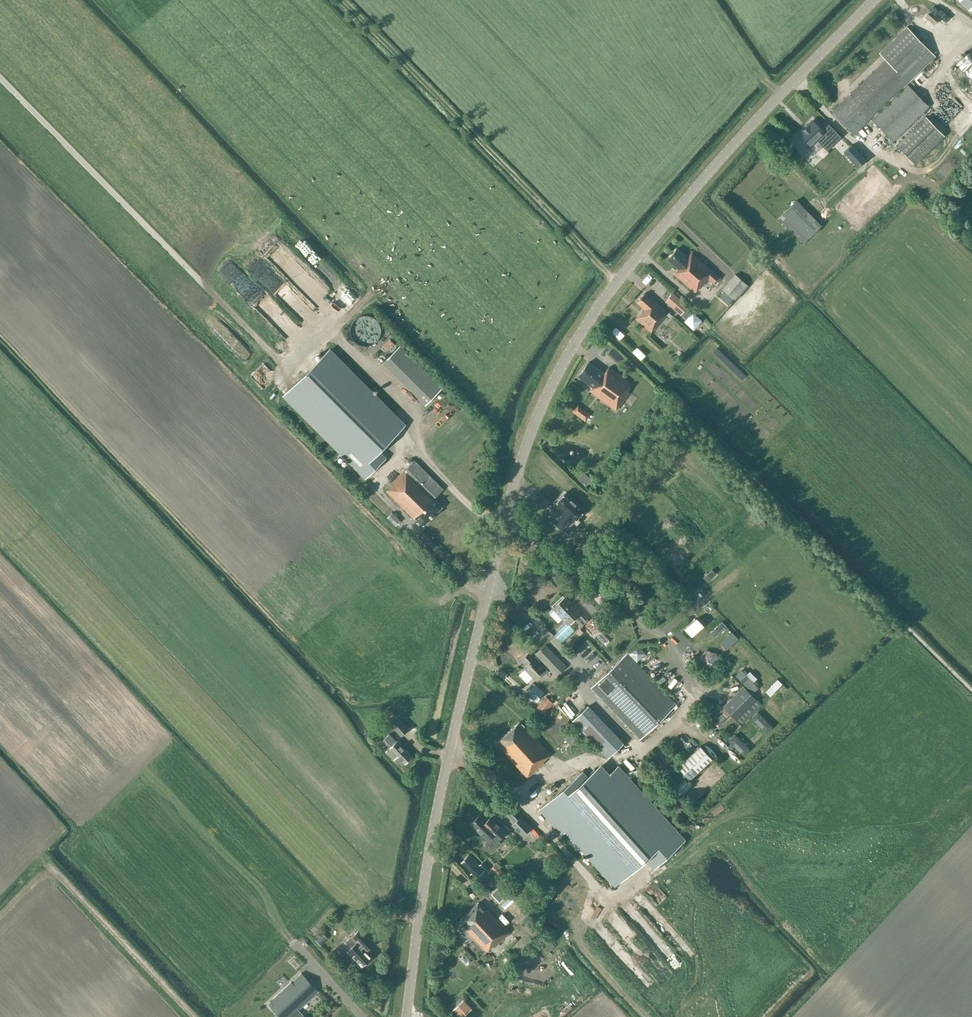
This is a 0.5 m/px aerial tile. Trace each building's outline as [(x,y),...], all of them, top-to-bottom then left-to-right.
[(971,13),(971,0),(959,0),(971,13)] [(854,134),(871,118),(873,116),(935,56),(907,27),(880,53),(886,60),(832,112),(854,134)] [(971,71),(971,57),(969,55),(944,87),(954,94),(971,71)] [(874,117),(873,116),(871,118),(893,141),(929,106),(908,85),(874,117)] [(906,137),(897,145),(915,164),(945,135),(926,116),(906,137)] [(812,121),(797,135),(809,147),(817,139),(828,150),(841,137),(828,124),(822,130),(812,121)] [(850,143),(842,150),(858,166),(865,159),(850,143)] [(922,157),(928,163),(938,152),(933,147),(922,157)] [(821,225),(796,200),(778,218),(803,243),(821,225)] [(858,217),(853,220),(857,227),(862,224),(858,217)] [(720,278),(692,252),(687,258),(675,249),(667,258),(680,270),(675,275),(694,292),(700,286),(701,287),(708,279),(714,285),(720,278)] [(746,268),(752,274),(759,267),(753,261),(746,268)] [(268,269),(259,278),(262,282),(272,273),(268,269)] [(735,274),(723,289),(734,299),(747,284),(735,274)] [(337,309),(305,275),(294,285),(326,319),(337,309)] [(305,336),(247,276),(235,288),(293,347),(305,336)] [(635,318),(651,332),(667,314),(670,317),(672,315),(655,301),(654,302),(644,293),(636,302),(644,308),(635,318)] [(688,306),(673,293),(665,301),(680,315),(681,314),(688,320),(685,323),(696,332),(703,324),(686,309),(688,306)] [(358,315),(351,328),(363,334),(370,321),(358,315)] [(617,337),(622,332),(615,324),(610,329),(617,337)] [(371,338),(367,344),(372,347),(376,341),(371,338)] [(386,352),(395,346),(391,340),(382,346),(386,352)] [(400,345),(383,362),(425,404),(442,387),(400,345)] [(639,357),(643,352),(635,345),(631,351),(639,357)] [(378,452),(404,426),(329,350),(284,395),(366,477),(384,459),(378,452)] [(592,386),(589,390),(616,410),(629,392),(627,391),(632,384),(609,367),(604,374),(588,362),(578,376),(592,386)] [(583,420),(589,414),(578,403),(572,409),(583,420)] [(434,407),(428,412),(435,419),(441,414),(434,407)] [(423,525),(442,506),(434,498),(443,489),(415,460),(391,484),(392,485),(387,491),(414,518),(415,517),(423,525)] [(591,480),(583,472),(578,478),(585,485),(591,480)] [(563,513),(554,523),(567,535),(580,521),(576,517),(584,509),(566,492),(554,504),(563,513)] [(387,517),(396,525),(400,520),(392,512),(387,517)] [(585,541),(579,546),(574,550),(581,558),(592,548),(585,541)] [(575,598),(571,602),(565,596),(553,607),(568,623),(574,617),(582,625),(592,615),(575,598)] [(692,637),(703,626),(696,618),(684,629),(692,637)] [(729,623),(720,631),(723,635),(732,626),(729,623)] [(602,626),(587,640),(599,652),(614,638),(602,626)] [(741,636),(732,644),(736,648),(744,639),(741,636)] [(544,645),(535,654),(556,675),(565,667),(544,645)] [(695,657),(703,665),(712,655),(704,648),(695,657)] [(753,649),(744,657),(748,661),(757,652),(753,649)] [(527,665),(524,668),(533,678),(538,673),(542,677),(547,671),(544,668),(529,652),(521,659),(527,665)] [(591,688),(640,739),(677,704),(627,652),(591,688)] [(596,672),(602,667),(588,653),(582,658),(596,672)] [(652,664),(655,669),(662,666),(659,660),(652,664)] [(766,662),(757,670),(760,674),(769,665),(766,662)] [(750,690),(756,685),(740,667),(734,672),(750,690)] [(676,675),(664,683),(670,691),(682,682),(676,675)] [(778,675),(769,683),(773,687),(781,678),(778,675)] [(544,692),(535,684),(527,693),(536,701),(544,692)] [(551,687),(555,693),(560,689),(556,684),(551,687)] [(744,686),(723,707),(741,725),(761,704),(758,700),(744,686)] [(673,694),(676,702),(688,696),(684,689),(673,694)] [(536,708),(542,713),(544,715),(550,707),(553,709),(556,705),(546,696),(536,708)] [(568,699),(560,706),(565,712),(573,705),(568,699)] [(608,757),(610,755),(623,743),(588,706),(573,720),(608,757)] [(387,721),(389,723),(401,736),(408,729),(394,714),(391,710),(381,719),(384,723),(387,721)] [(721,720),(733,732),(738,727),(725,715),(721,720)] [(528,732),(526,729),(520,721),(496,743),(527,777),(544,762),(543,761),(550,754),(535,737),(534,738),(529,732),(528,732)] [(381,733),(376,727),(370,732),(375,738),(381,733)] [(571,732),(564,738),(571,745),(578,739),(571,732)] [(401,745),(397,740),(396,741),(389,733),(380,742),(387,749),(386,750),(394,759),(398,756),(405,763),(412,757),(400,745),(401,745)] [(740,753),(746,749),(737,734),(730,737),(740,753)] [(688,777),(710,754),(697,741),(675,764),(688,777)] [(581,772),(544,806),(615,885),(644,859),(654,869),(684,842),(617,767),(608,775),(599,766),(586,778),(581,772)] [(687,778),(675,790),(680,795),(692,783),(687,778)] [(531,827),(512,807),(506,813),(515,822),(511,825),(521,836),(531,827)] [(485,821),(478,815),(471,823),(487,839),(484,843),(492,850),(500,842),(498,840),(509,828),(504,823),(501,826),(490,816),(485,821)] [(490,870),(488,867),(483,862),(479,865),(469,855),(461,862),(472,872),(470,874),(475,879),(484,870),(487,873),(490,870)] [(508,894),(500,885),(491,893),(499,902),(508,894)] [(478,903),(460,920),(468,928),(466,930),(486,951),(493,945),(494,947),(510,932),(488,909),(486,911),(478,903)] [(340,927),(334,930),(337,936),(343,933),(340,927)] [(351,948),(342,956),(351,965),(356,960),(361,966),(371,957),(366,951),(375,942),(361,927),(350,937),(351,937),(345,942),(351,948)] [(301,972),(267,1004),(280,1016),(306,1016),(304,1014),(304,1015),(299,1010),(319,991),(301,972)] [(471,1009),(463,1000),(453,1010),(460,1016),(463,1016),(471,1009)]
